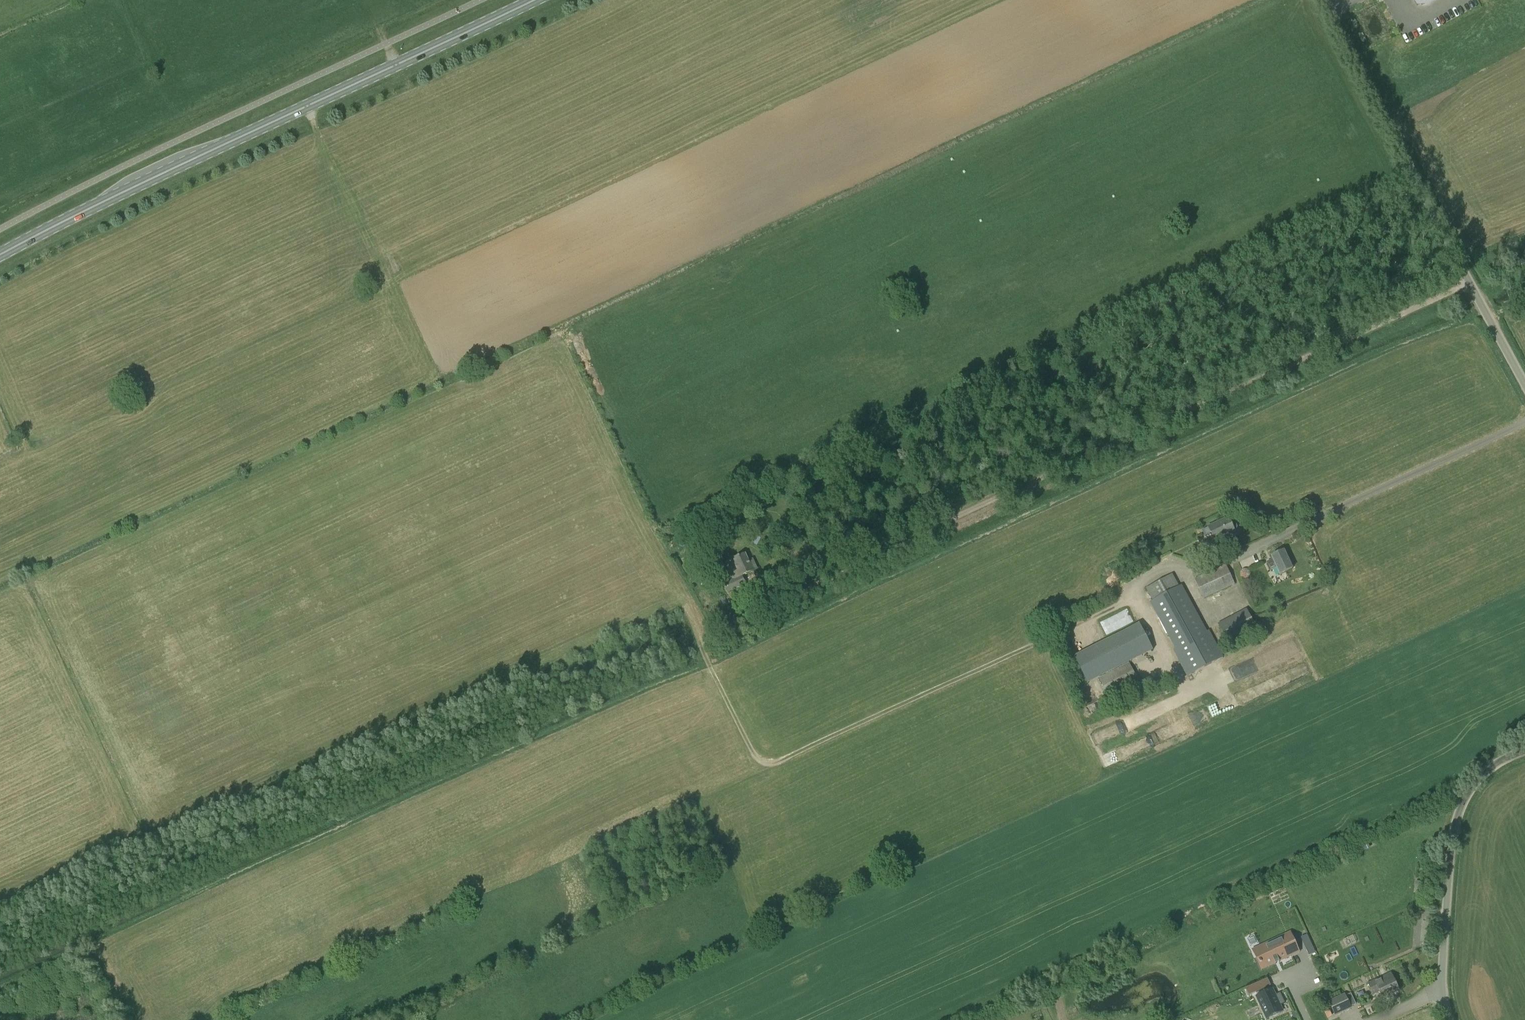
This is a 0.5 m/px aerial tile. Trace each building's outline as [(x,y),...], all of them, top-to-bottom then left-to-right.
[(1224,539),(1223,538),(1235,533),(1229,519),(1209,528),(1216,543),(1224,539)] [(1266,563),(1270,571),(1277,568),(1280,575),(1292,570),(1284,552),(1272,557),(1273,560),(1266,563)] [(746,584),(742,576),(757,570),(752,560),(749,562),(746,555),(727,564),(734,580),(725,584),(729,592),(746,584)] [(1235,585),(1226,565),(1195,580),(1204,599),(1215,595),(1228,588),(1235,585)] [(1245,579),(1248,578),(1250,575),(1249,571),(1246,570),(1242,571),(1241,574),(1242,577),(1245,579)] [(1172,575),(1146,589),(1178,649),(1174,651),(1188,676),(1223,657),(1210,632),(1204,634),(1172,575)] [(1099,622),(1106,634),(1133,621),(1127,608),(1099,622)] [(1257,629),(1246,609),(1217,624),(1228,644),(1257,629)] [(1139,623),(1074,656),(1087,683),(1152,651),(1139,623)] [(1276,650),(1266,654),(1269,662),(1280,658),(1276,650)] [(1108,697),(1138,681),(1129,663),(1099,678),(1108,697)] [(1366,841),(1354,847),(1357,854),(1369,848),(1366,841)] [(1278,961),(1297,952),(1289,936),(1260,949),(1263,954),(1257,957),(1259,962),(1260,965),(1261,964),(1262,968),(1274,963),(1275,962),(1278,961)] [(1380,992),(1382,998),(1398,992),(1391,974),(1369,983),(1374,995),(1380,992)] [(1267,979),(1245,989),(1249,996),(1271,986),(1267,979)] [(1267,1019),(1272,1017),(1282,1012),(1280,1006),(1285,1003),(1280,993),(1275,996),(1272,989),(1256,997),(1257,997),(1260,1004),(1263,1012),(1267,1019)] [(1328,1002),(1335,1017),(1352,1009),(1345,995),(1328,1002)]
